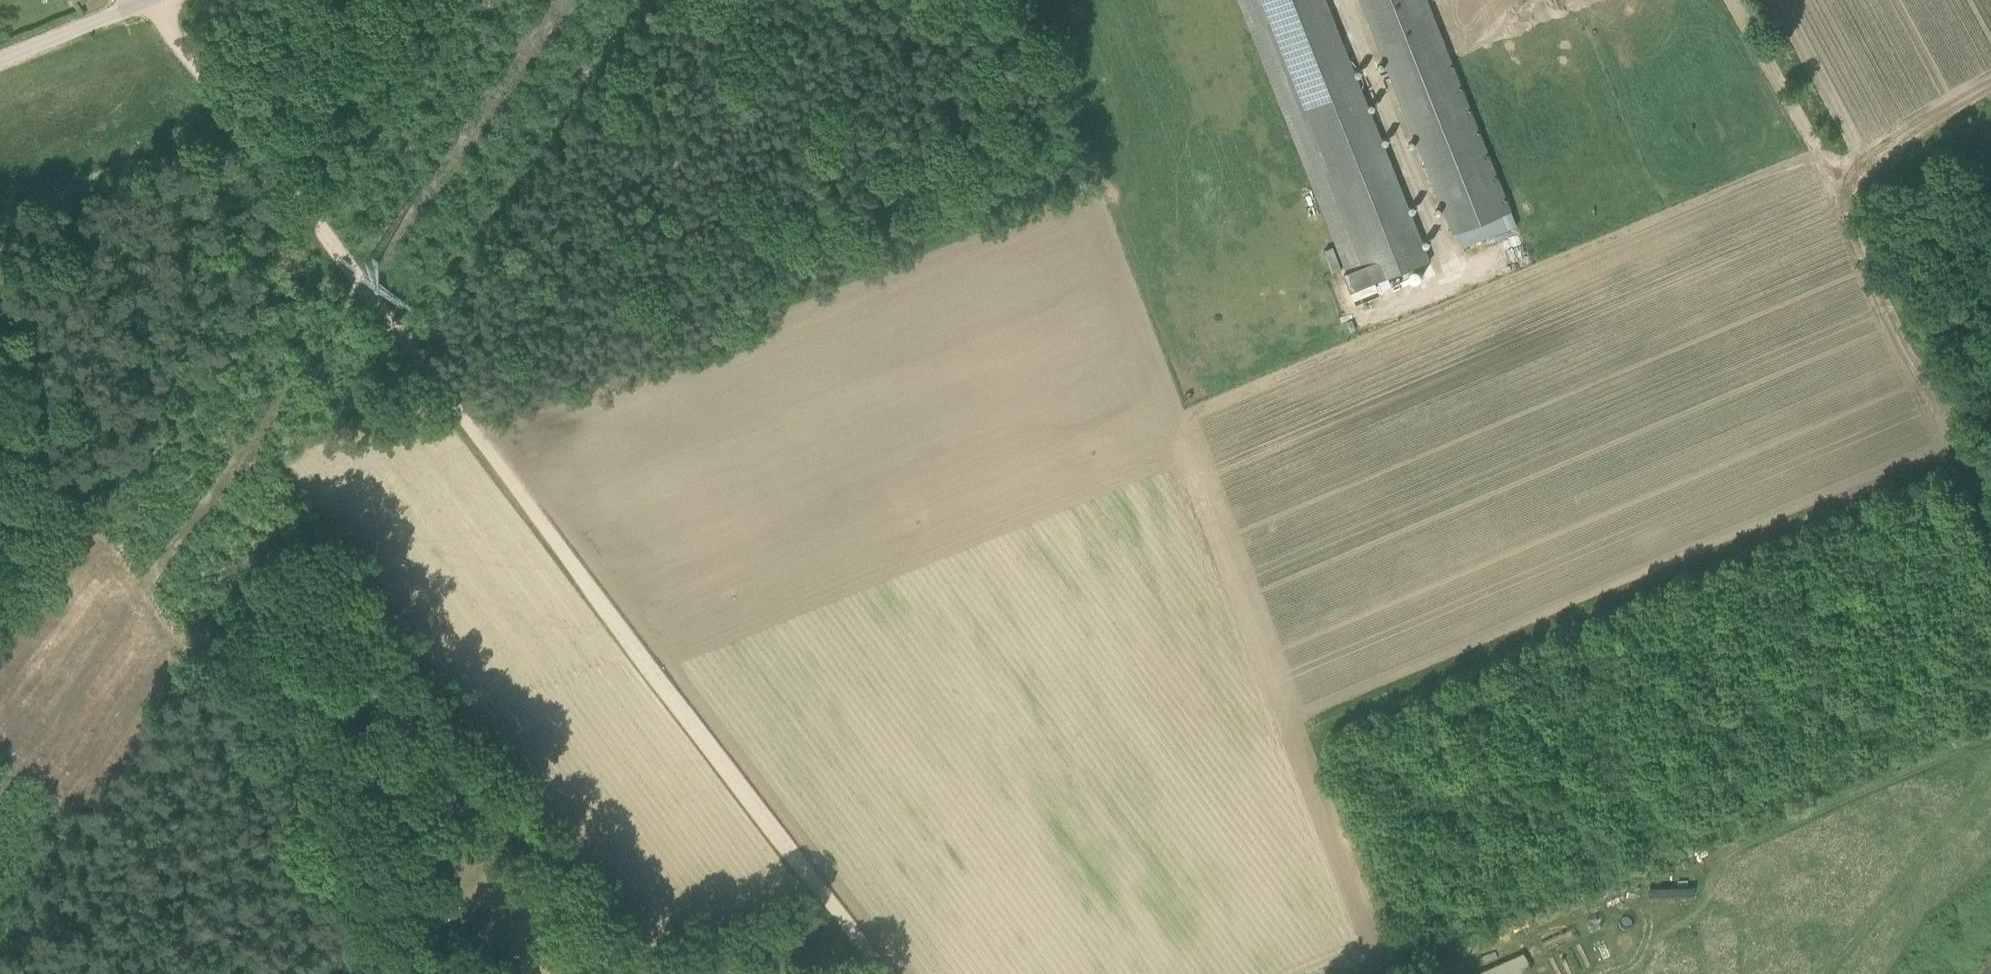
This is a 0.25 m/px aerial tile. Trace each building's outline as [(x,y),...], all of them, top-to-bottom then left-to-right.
[(1390,278),(1430,261),(1327,0),(1236,0),(1343,274),(1306,288),(1320,324),(1396,294),(1390,278)] [(1458,242),(1499,226),(1505,241),(1607,200),(1598,177),(1600,176),(1530,0),(1361,0),(1458,242)] [(1474,973),(1511,973),(1529,965),(1523,951),(1474,973)]
